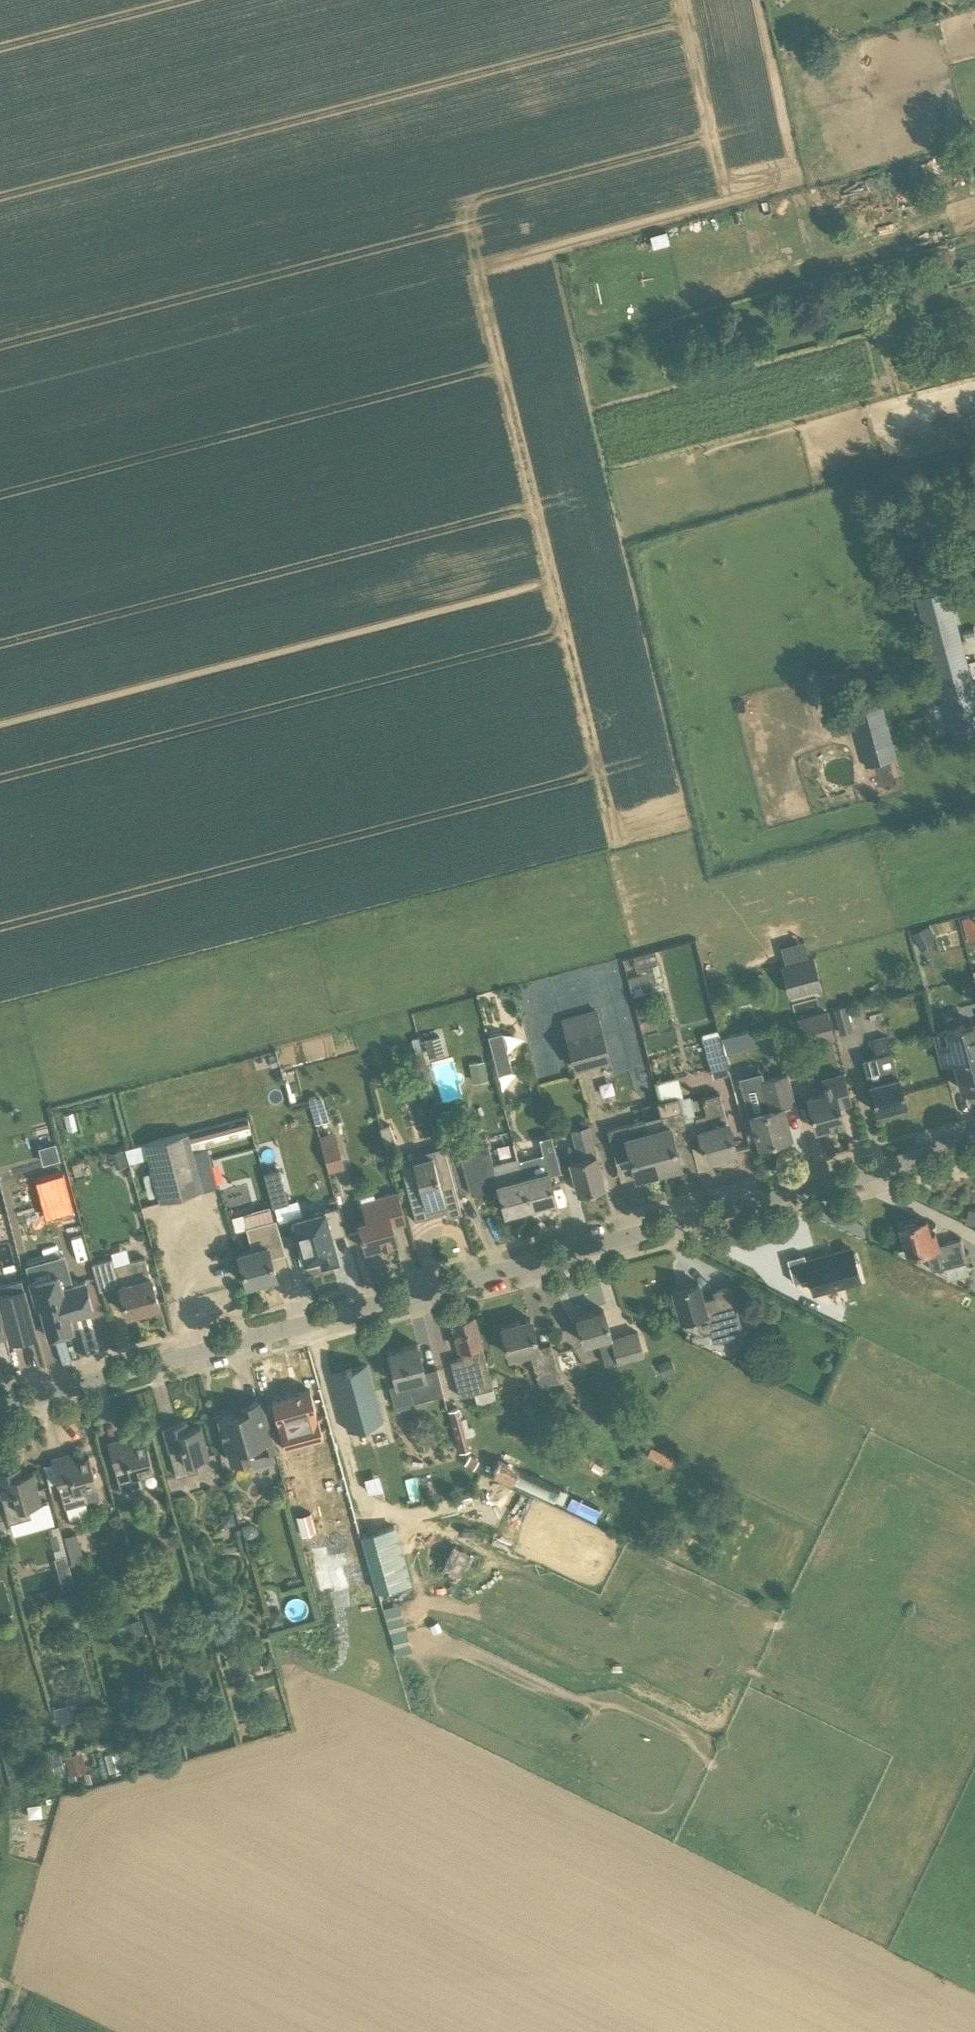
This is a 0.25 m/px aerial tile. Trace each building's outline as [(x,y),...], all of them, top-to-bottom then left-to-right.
[(918,600),(954,737),(974,732),(974,690),(949,592),(918,600)] [(880,694),(849,703),(867,766),(897,758),(880,694)] [(961,918),(968,943),(974,942),(974,915),(961,918)] [(919,949),(936,941),(929,925),(912,934),(919,949)] [(781,966),(789,994),(820,986),(812,958),(781,966)] [(852,1031),(845,1005),(833,1008),(840,1034),(852,1031)] [(609,1059),(601,1028),(596,1009),(562,1019),(576,1068),(609,1059)] [(827,1012),(800,1019),(804,1031),(830,1024),(827,1012)] [(948,1030),(949,1035),(937,1038),(944,1063),(955,1060),(963,1090),(974,1086),(974,1024),(974,1023),(948,1030)] [(750,1030),(722,1038),(726,1052),(754,1045),(750,1030)] [(503,1031),(487,1035),(497,1074),(513,1070),(503,1031)] [(423,1039),(427,1052),(442,1048),(439,1035),(423,1039)] [(871,1040),(875,1056),(892,1051),(888,1035),(871,1040)] [(728,1066),(723,1048),(721,1038),(714,1039),(703,1042),(711,1071),(728,1066)] [(415,1049),(414,1050),(417,1060),(418,1060),(425,1058),(424,1055),(422,1048),(415,1049)] [(898,1076),(892,1051),(875,1056),(863,1059),(870,1084),(877,1112),(907,1104),(899,1076),(898,1076)] [(472,1084),(488,1081),(484,1060),(468,1063),(472,1084)] [(757,1080),(765,1110),(751,1114),(760,1144),(787,1136),(782,1120),(786,1119),(781,1101),(794,1097),(787,1071),(757,1080)] [(816,1129),(844,1121),(840,1106),(852,1102),(844,1073),(819,1080),(822,1093),(807,1098),(816,1129)] [(675,1077),(655,1083),(660,1101),(678,1096),(681,1096),(675,1077)] [(706,1158),(736,1150),(728,1121),(720,1093),(703,1097),(702,1097),(706,1114),(695,1117),(689,1095),(678,1098),(688,1134),(700,1131),(706,1158)] [(644,1119),(659,1171),(681,1165),(674,1141),(689,1137),(688,1134),(678,1098),(678,1096),(660,1101),(657,1102),(661,1115),(644,1119)] [(551,1137),(552,1139),(558,1163),(570,1160),(579,1192),(604,1185),(596,1153),(592,1140),(585,1115),(569,1119),(572,1132),(551,1137)] [(247,1117),(188,1133),(191,1144),(205,1140),(251,1128),(247,1117)] [(659,1171),(644,1119),(608,1129),(615,1157),(630,1153),(637,1177),(659,1171)] [(386,1154),(396,1145),(389,1124),(379,1127),(386,1154)] [(188,1133),(143,1144),(161,1202),(203,1191),(193,1152),(191,1144),(188,1133)] [(331,1169),(344,1165),(336,1134),(323,1138),(331,1169)] [(513,1142),(531,1205),(556,1198),(547,1166),(558,1163),(552,1139),(540,1142),(544,1158),(530,1162),(524,1139),(513,1142)] [(205,1140),(191,1144),(193,1152),(207,1148),(205,1140)] [(38,1160),(55,1157),(52,1141),(35,1144),(38,1160)] [(505,1212),(531,1205),(513,1142),(503,1145),(508,1165),(494,1169),(494,1168),(494,1167),(488,1144),(459,1152),(471,1194),(498,1186),(505,1212)] [(398,1155),(416,1220),(430,1216),(430,1215),(445,1211),(447,1217),(462,1213),(443,1143),(398,1155)] [(124,1149),(117,1151),(121,1167),(127,1165),(128,1165),(124,1149)] [(280,1169),(264,1173),(273,1206),(289,1202),(280,1169)] [(73,1210),(63,1173),(36,1180),(46,1217),(73,1210)] [(362,1234),(366,1250),(397,1242),(393,1226),(406,1222),(398,1192),(375,1198),(374,1193),(360,1197),(366,1219),(358,1221),(361,1231),(359,1231),(360,1234),(362,1234)] [(324,1261),(333,1259),(332,1254),(339,1252),(332,1230),(345,1227),(338,1204),(313,1210),(316,1220),(291,1227),(295,1242),(299,1240),(305,1260),(322,1256),(324,1261)] [(255,1225),(247,1227),(253,1249),(239,1253),(247,1284),(276,1276),(271,1257),(286,1253),(276,1219),(274,1219),(271,1207),(252,1212),(255,1225)] [(970,1209),(966,1223),(974,1225),(974,1211),(970,1209)] [(933,1272),(969,1263),(963,1240),(940,1246),(936,1233),(932,1234),(928,1220),(903,1227),(910,1255),(928,1251),(933,1272)] [(859,1280),(850,1248),(805,1260),(803,1254),(786,1259),(793,1283),(809,1278),(813,1293),(859,1280)] [(100,1291),(119,1285),(127,1314),(159,1305),(151,1276),(151,1277),(145,1257),(115,1266),(113,1257),(92,1263),(100,1291)] [(58,1274),(29,1282),(36,1307),(41,1305),(50,1336),(75,1329),(72,1318),(93,1312),(84,1281),(61,1287),(58,1274)] [(739,1319),(730,1286),(713,1290),(715,1296),(703,1299),(698,1282),(673,1289),(681,1321),(682,1321),(683,1326),(702,1334),(725,1328),(724,1323),(739,1319)] [(37,1335),(25,1290),(0,1297),(0,1300),(11,1342),(37,1335)] [(638,1331),(612,1339),(611,1335),(611,1334),(604,1309),(577,1317),(584,1342),(598,1338),(606,1364),(644,1352),(638,1331)] [(460,1348),(462,1357),(451,1360),(460,1396),(493,1387),(474,1315),(452,1321),(460,1348)] [(536,1375),(537,1375),(540,1387),(559,1381),(556,1370),(558,1369),(552,1348),(540,1352),(531,1318),(502,1326),(510,1356),(530,1350),(536,1375)] [(437,1368),(425,1371),(418,1343),(388,1351),(396,1384),(409,1381),(414,1401),(444,1394),(437,1368)] [(663,1376),(676,1371),(672,1359),(659,1363),(663,1376)] [(367,1366),(332,1376),(348,1433),(382,1423),(367,1366)] [(311,1388),(274,1398),(286,1443),(323,1432),(311,1388)] [(219,1419),(231,1463),(275,1451),(261,1401),(234,1409),(236,1414),(219,1419)] [(449,1410),(460,1453),(470,1450),(466,1437),(461,1419),(458,1407),(449,1410)] [(163,1428),(176,1477),(199,1471),(196,1461),(209,1457),(201,1427),(188,1430),(186,1422),(163,1428)] [(131,1437),(108,1443),(121,1493),(144,1486),(141,1476),(154,1472),(145,1442),(133,1445),(131,1437)] [(669,1468),(674,1459),(651,1447),(646,1456),(669,1468)] [(522,1461),(501,1451),(497,1459),(499,1461),(493,1474),(512,1483),(522,1461)] [(74,1453),(51,1459),(65,1508),(87,1502),(84,1492),(97,1488),(89,1457),(76,1461),(74,1453)] [(470,1455),(465,1464),(474,1468),(478,1459),(470,1455)] [(276,1460),(252,1465),(256,1484),(280,1479),(276,1460)] [(0,1473),(0,1492),(9,1524),(31,1517),(28,1507),(41,1504),(33,1473),(21,1476),(18,1468),(0,1473)] [(220,1514),(222,1527),(235,1524),(232,1511),(220,1514)] [(317,1532),(311,1512),(296,1516),(301,1536),(317,1532)] [(250,1523),(243,1525),(247,1540),(259,1536),(257,1528),(250,1523)] [(397,1525),(361,1534),(377,1592),(413,1582),(397,1525)] [(75,1530),(63,1534),(70,1562),(83,1558),(75,1530)] [(67,1554),(55,1557),(58,1567),(70,1564),(67,1554)] [(381,1604),(391,1652),(408,1649),(398,1601),(381,1604)] [(150,1633),(171,1628),(164,1603),(143,1608),(150,1633)] [(128,1638),(144,1634),(140,1619),(123,1623),(128,1638)] [(274,1667),(271,1657),(261,1660),(263,1669),(274,1667)] [(72,1703),(53,1708),(54,1713),(57,1724),(64,1722),(76,1719),(72,1703)] [(64,1756),(69,1775),(86,1771),(81,1751),(64,1756)]
